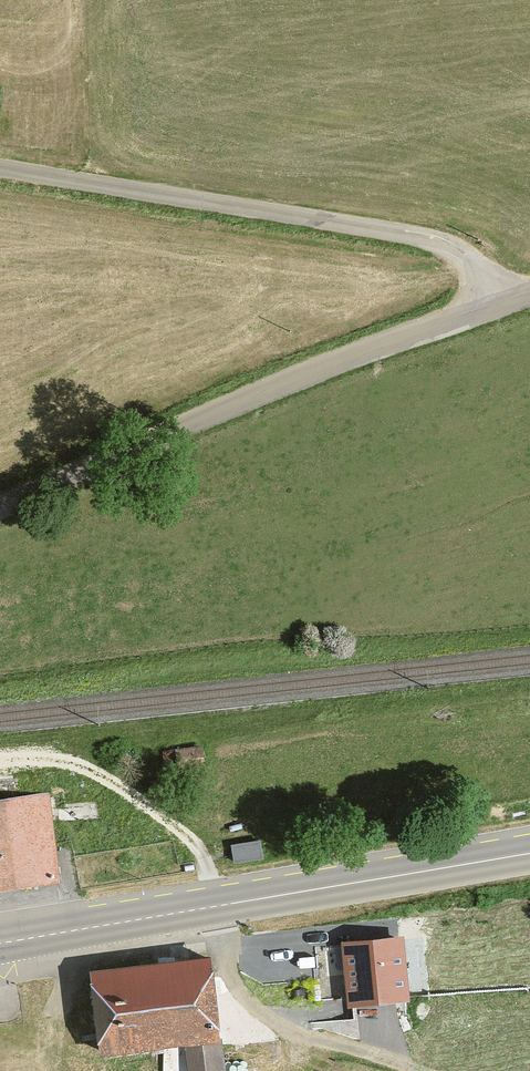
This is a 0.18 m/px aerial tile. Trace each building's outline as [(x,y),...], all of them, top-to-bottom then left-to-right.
[(0,801),(0,885),(60,879),(51,796),(0,801)] [(263,836),(235,842),(238,857),(266,850),(263,836)] [(400,921),(337,928),(344,997),(375,994),(408,990),(400,921)] [(217,943),(89,958),(100,1044),(227,1029),(217,943)]
